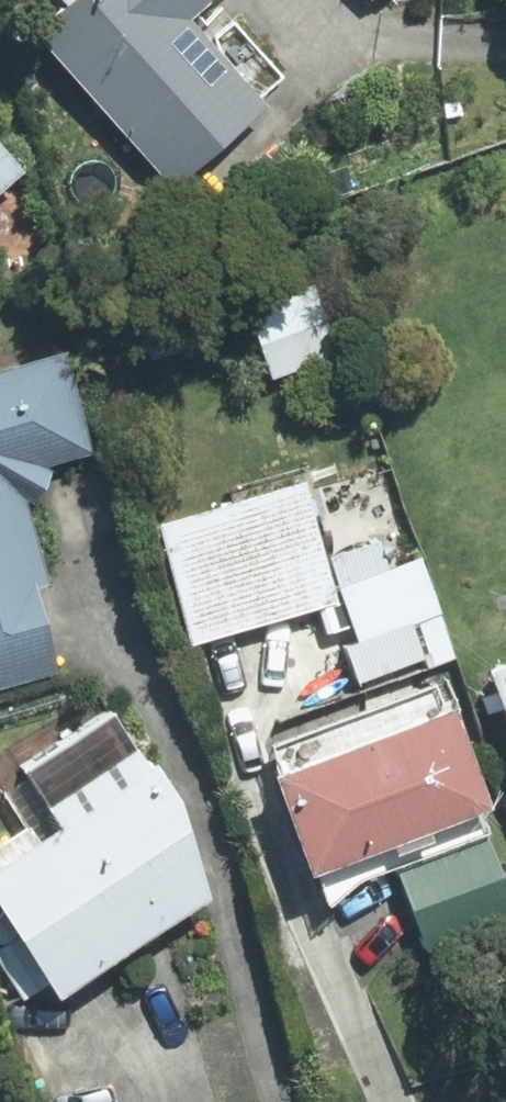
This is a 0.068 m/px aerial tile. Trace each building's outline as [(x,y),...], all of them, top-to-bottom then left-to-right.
[(54,18),(177,168),(260,101),(186,10),(198,0),(76,0),(54,18)] [(28,161),(0,118),(0,185),(28,161)] [(0,373),(0,465),(89,442),(67,356),(0,373)] [(49,661),(0,468),(0,673),(49,661)] [(304,484),(164,523),(217,714),(302,690),(279,609),(335,594),(304,484)] [(408,595),(332,621),(352,682),(429,656),(408,595)] [(489,671),(505,718),(505,665),(489,671)] [(462,702),(290,763),(326,863),(498,803),(462,702)] [(0,870),(0,873),(68,973),(203,883),(183,802),(158,764),(0,870)] [(402,875),(427,946),(505,918),(505,870),(496,841),(402,875)]
